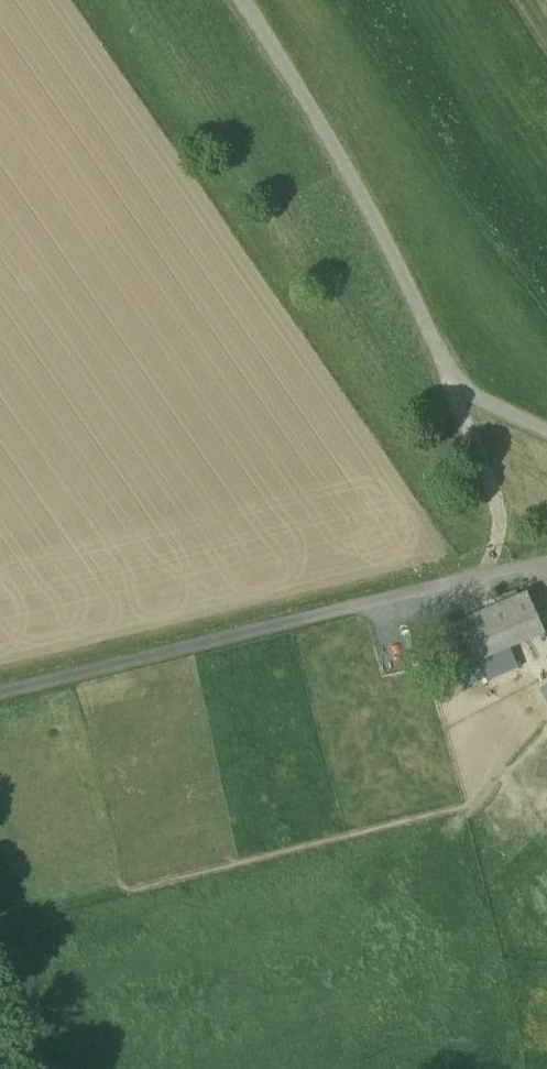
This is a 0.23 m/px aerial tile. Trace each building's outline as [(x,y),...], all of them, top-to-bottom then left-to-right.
[(525,592),(444,627),(462,668),(543,632),(525,592)]
